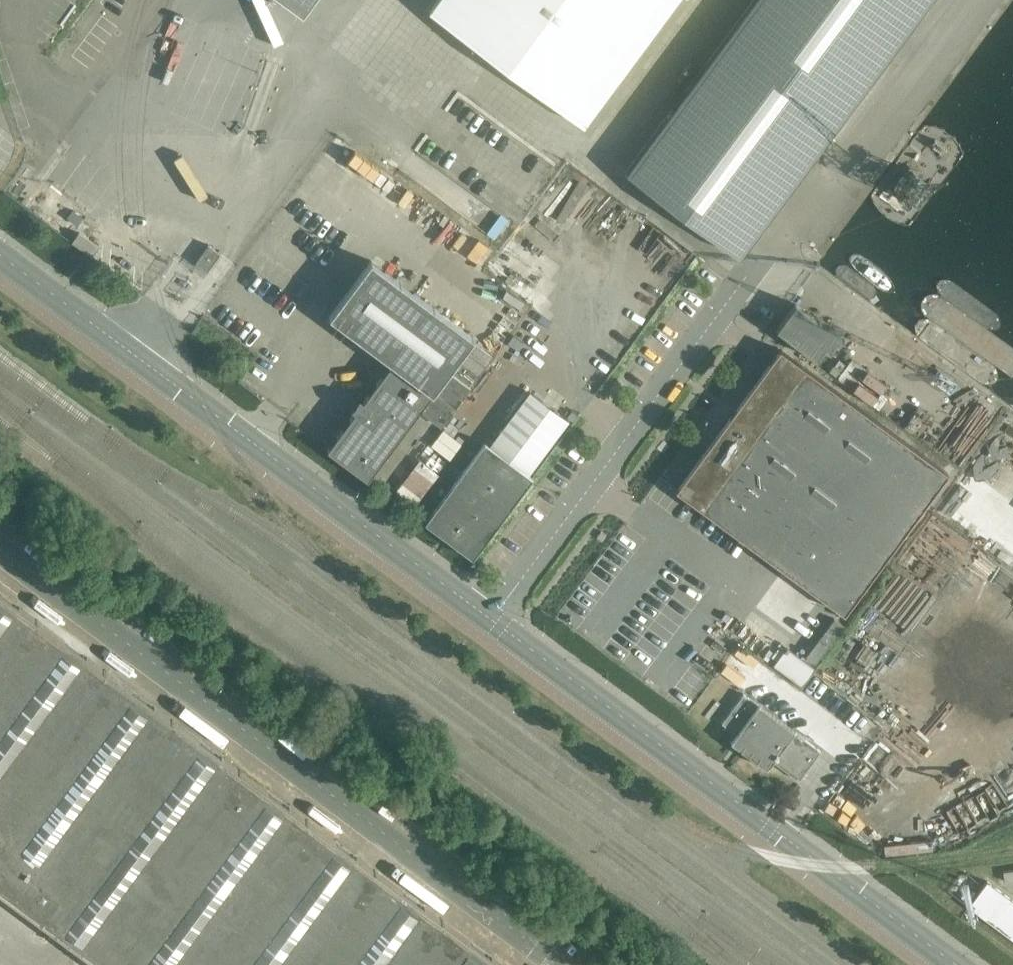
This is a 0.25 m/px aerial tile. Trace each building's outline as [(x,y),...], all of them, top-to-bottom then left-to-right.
[(677,0),(437,0),(429,10),(584,125),(677,0)] [(733,28),(846,112),(892,50),(891,49),(904,32),(905,32),(929,0),(754,0),(733,28)] [(673,109),(626,172),(739,256),(786,193),(785,192),(798,174),(799,175),(846,112),(733,28),(686,91),(688,93),(674,110),(673,109)] [(30,170),(27,167),(22,175),(25,177),(30,170)] [(601,186),(588,204),(602,214),(615,197),(601,186)] [(79,233),(73,242),(89,254),(91,255),(98,246),(79,233)] [(209,244),(196,262),(208,271),(221,253),(209,244)] [(129,273),(137,262),(122,252),(115,263),(129,273)] [(368,480),(474,337),(371,260),(330,315),(338,322),(392,362),(363,401),(359,398),(351,408),(356,411),(327,449),(368,480)] [(208,271),(195,262),(191,268),(203,277),(208,271)] [(841,334),(838,330),(834,327),(830,325),(825,324),(823,326),(819,322),(820,321),(796,303),(776,329),(816,359),(824,348),(829,351),(830,351),(831,349),(831,348),(831,347),(832,345),(833,343),(834,342),(836,341),(839,340),(841,340),(844,340),(844,338),(842,338),(841,334)] [(421,410),(441,425),(493,356),(473,341),(421,410)] [(845,610),(948,472),(791,357),(794,353),(787,348),(785,352),(782,350),(780,348),(771,360),(732,412),(675,487),(675,488),(845,610)] [(530,391),(490,445),(528,474),(569,420),(556,410),(555,409),(554,410),(544,403),(544,402),(543,401),(530,391)] [(473,558),(530,481),(533,477),(528,474),(490,445),(485,442),(425,522),(441,534),(450,541),(473,558)] [(602,532),(596,538),(602,543),(607,536),(602,532)] [(445,537),(441,534),(439,536),(448,542),(450,541),(445,537)] [(186,730),(144,698),(138,694),(132,689),(126,685),(75,648),(9,599),(0,592),(0,891),(64,938),(100,964),(503,964),(480,948),(413,898),(345,848),(279,798),(210,748),(186,730)] [(822,612),(800,641),(819,655),(841,626),(822,612)] [(815,667),(787,648),(774,666),(802,686),(815,667)] [(744,693),(722,723),(737,734),(731,741),(743,750),(767,768),(770,764),(773,760),(795,777),(799,780),(821,751),(794,731),(796,729),(760,702),(758,704),(744,693)] [(1003,871),(1004,876),(1005,881),(1012,880),(1012,870),(1003,871)] [(993,885),(987,880),(986,882),(983,885),(968,905),(1012,939),(1012,900),(993,885)]
